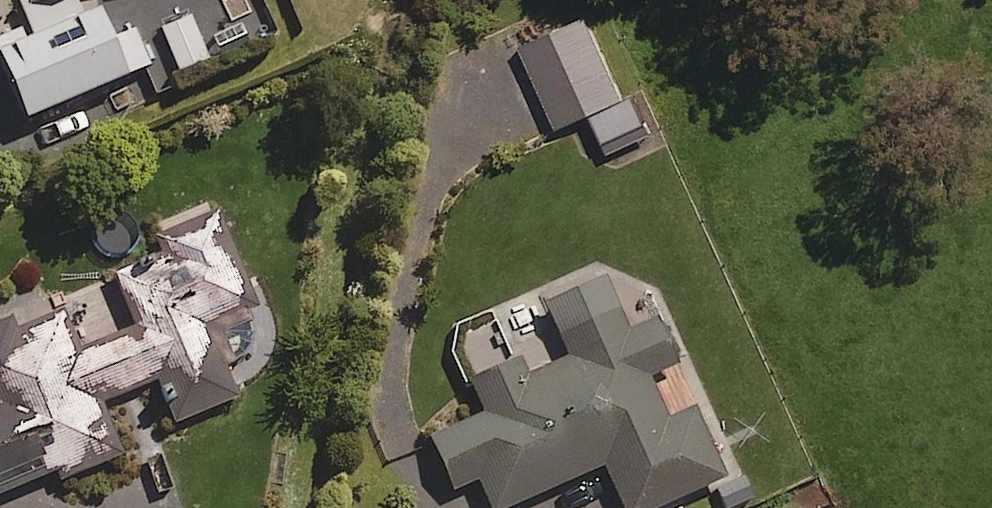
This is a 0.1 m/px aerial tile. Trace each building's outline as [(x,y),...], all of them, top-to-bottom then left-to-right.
[(32,11),(90,6),(90,0),(30,0),(32,11)] [(618,99),(580,13),(518,40),(556,126),(618,99)] [(149,70),(133,34),(113,42),(101,15),(0,59),(32,131),(133,87),(129,78),(149,70)] [(620,152),(626,137),(618,117),(602,111),(586,116),(576,135),(582,151),(601,161),(620,152)] [(55,464),(59,473),(123,448),(102,394),(159,372),(175,414),(237,391),(225,361),(255,349),(247,330),(261,325),(215,205),(151,229),(163,259),(119,276),(136,320),(76,344),(61,305),(12,324),(7,312),(0,315),(0,485),(55,464)] [(555,331),(508,352),(493,317),(449,337),(479,406),(421,432),(445,486),(473,474),(488,507),(490,507),(599,460),(620,507),(641,507),(722,472),(691,402),(662,415),(643,371),(672,359),(652,314),(624,327),(598,268),(539,294),(555,331)] [(709,484),(719,507),(738,507),(758,500),(744,468),(709,484)]
